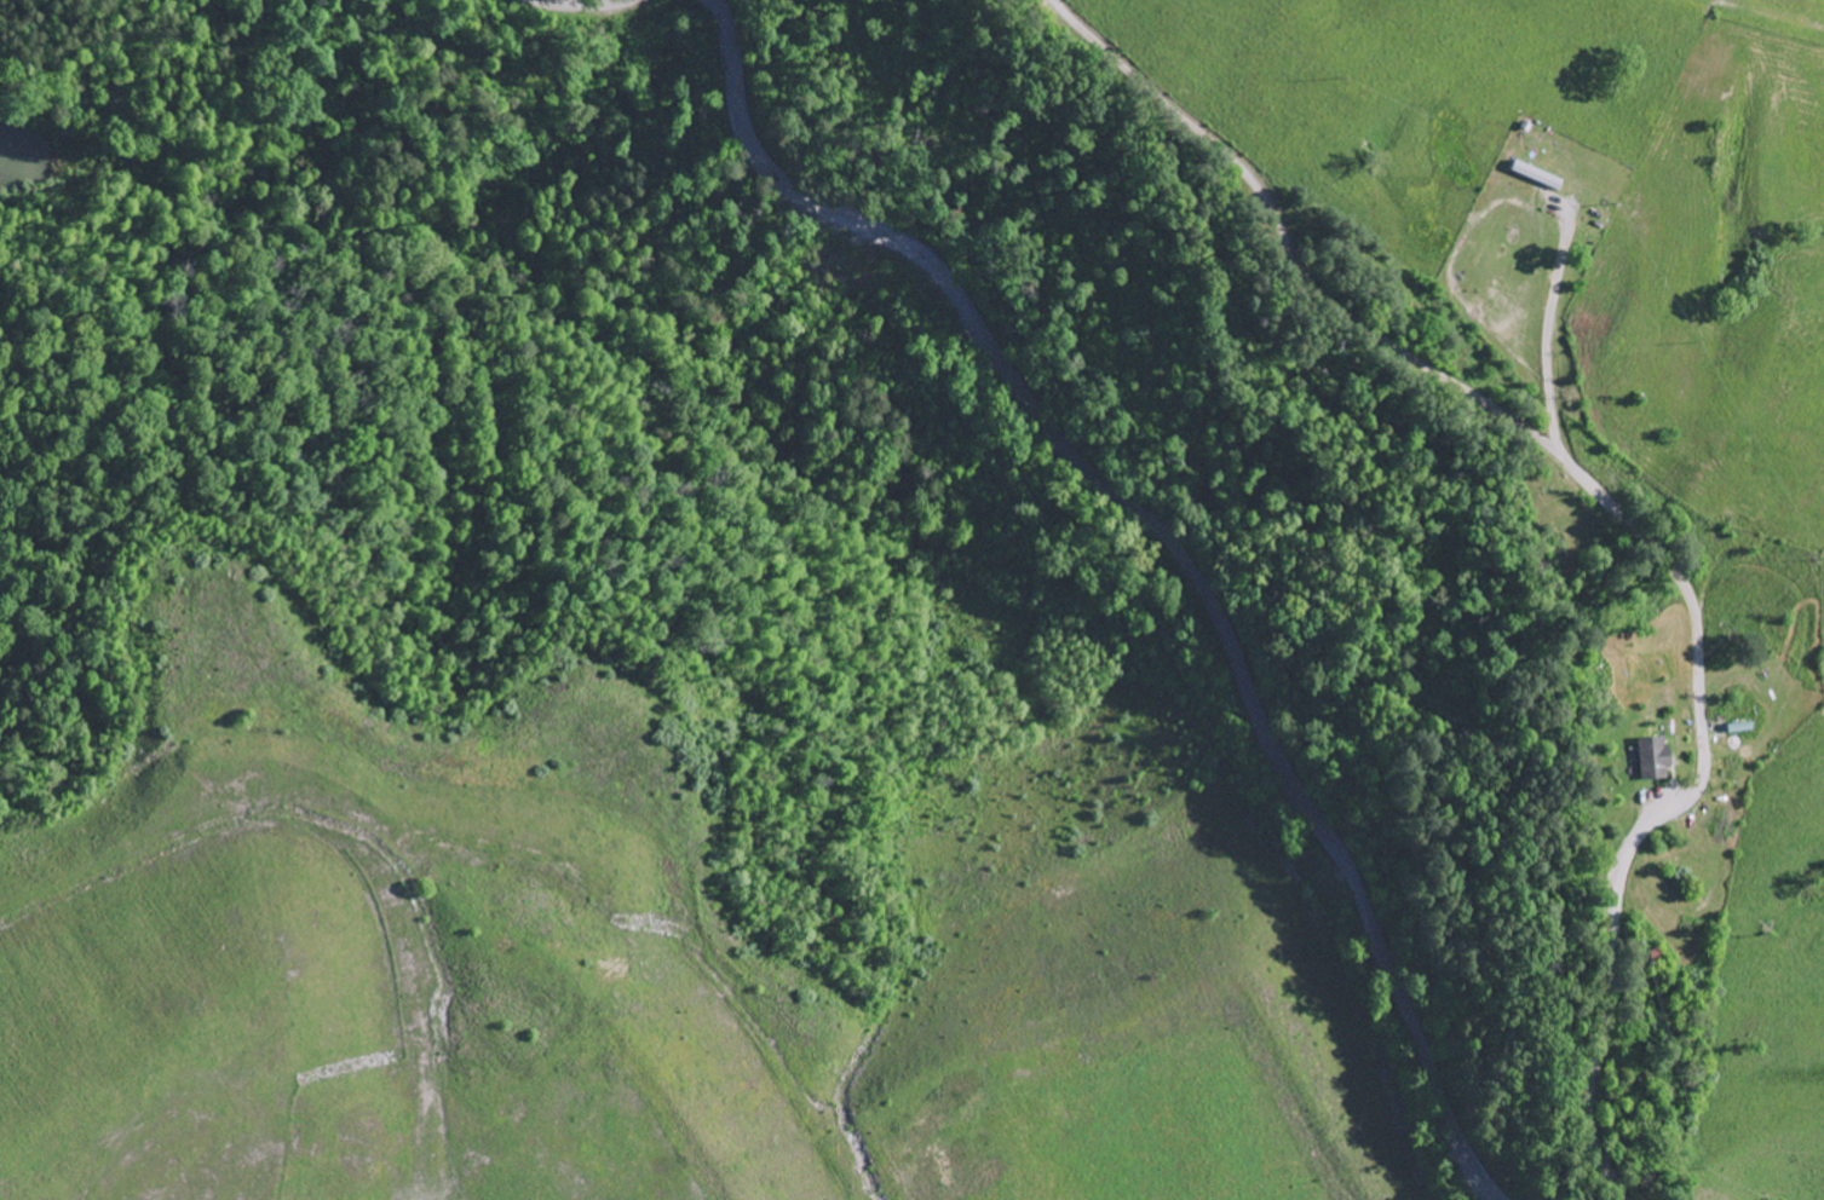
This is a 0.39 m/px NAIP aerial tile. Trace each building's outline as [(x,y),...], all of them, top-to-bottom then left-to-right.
[(1568,182),(1517,160),(1512,172),(1563,193),(1568,182)] [(1675,781),(1674,749),(1669,749),(1669,739),(1643,740),(1644,782),(1675,781)]
